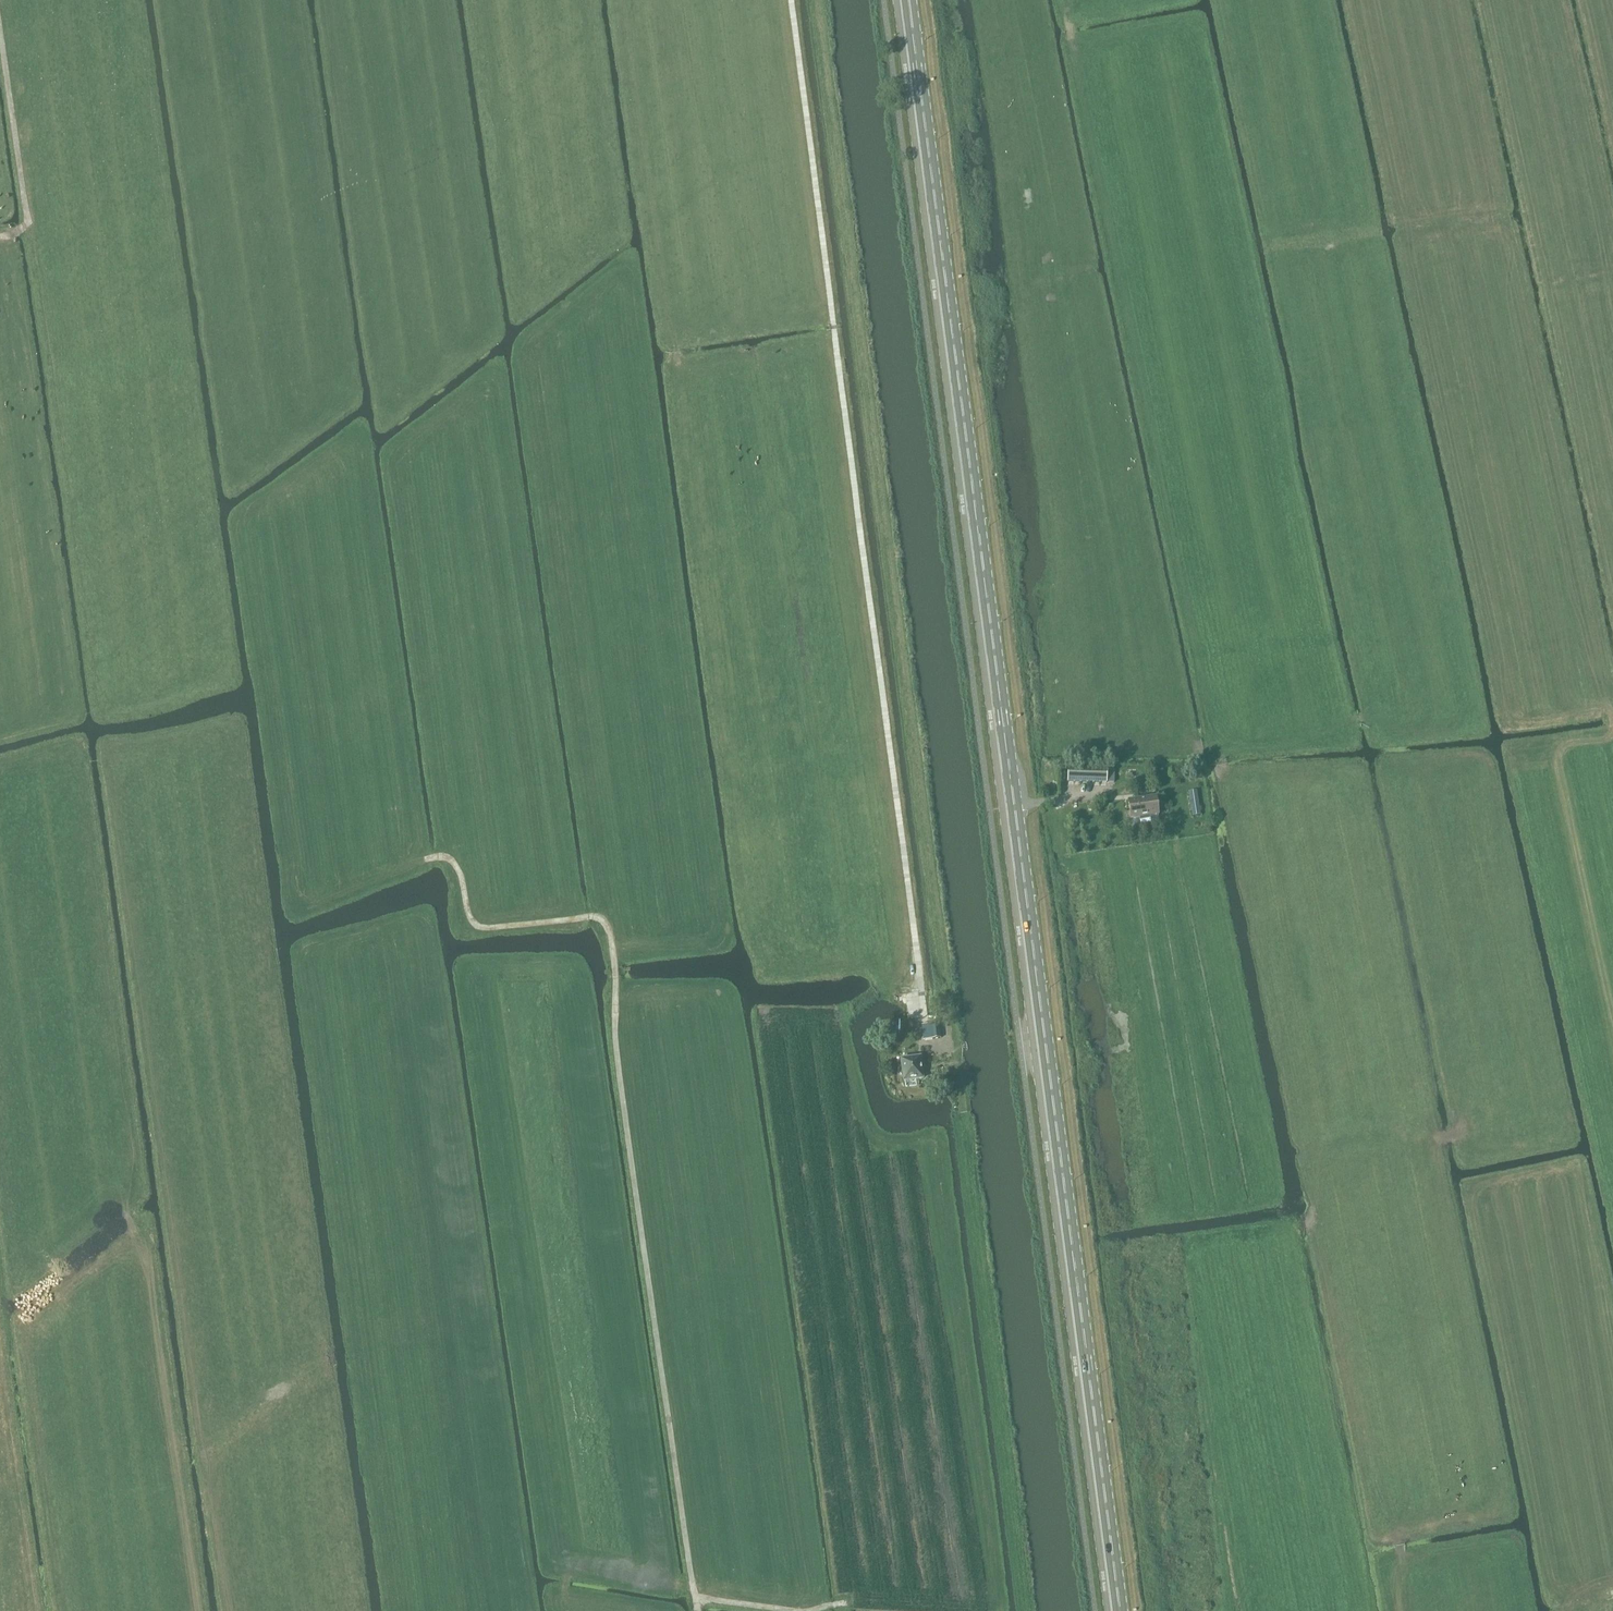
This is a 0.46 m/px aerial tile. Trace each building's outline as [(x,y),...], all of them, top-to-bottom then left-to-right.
[(1108,783),(1108,769),(1069,768),(1069,781),(1108,783)] [(1198,791),(1190,792),(1194,816),(1202,815),(1198,791)] [(1151,820),(1151,817),(1160,815),(1157,798),(1129,801),(1131,819),(1140,818),(1141,821),(1151,820)] [(941,1026),(933,1027),(934,1041),(943,1040),(941,1026)] [(924,1077),(921,1056),(901,1058),(903,1080),(905,1080),(906,1087),(917,1086),(916,1078),(924,1077)]
